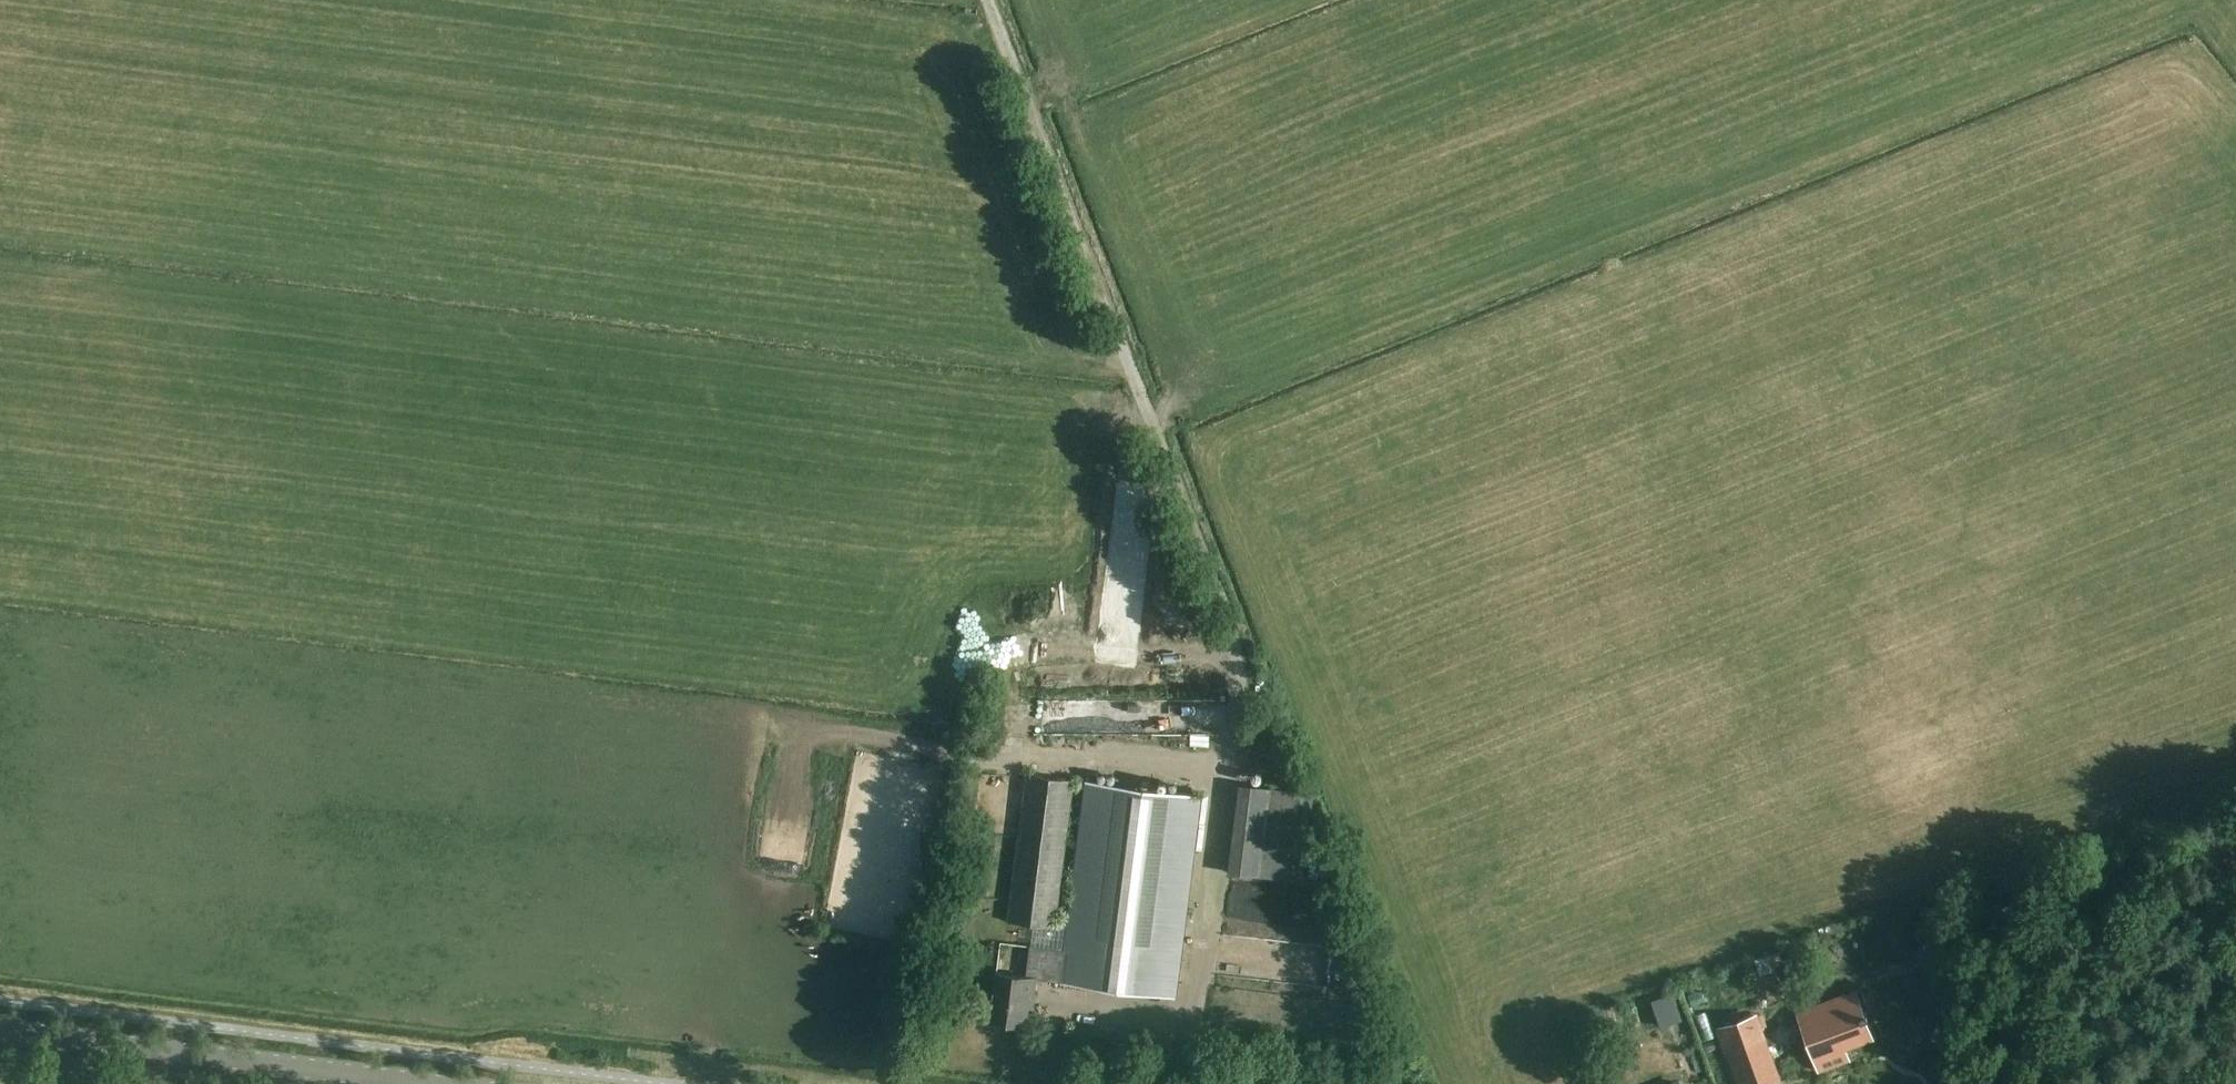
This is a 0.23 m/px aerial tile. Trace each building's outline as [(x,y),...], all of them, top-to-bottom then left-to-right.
[(1114,725),(1146,723),(1145,702),(1113,704),(1114,725)] [(1087,781),(1069,921),(1058,919),(1075,780),(1026,774),(1009,921),(1056,927),(1056,926),(1068,928),(1066,950),(1030,945),(1026,976),(996,972),(990,1020),(1025,1025),(1028,1006),(1032,1007),(1036,978),(1175,996),(1201,796),(1087,781)] [(1240,866),(1269,866),(1271,790),(1242,790),(1240,866)] [(1855,994),(1800,1015),(1820,1070),(1849,1060),(1843,1045),(1871,1035),(1865,1020),(1868,1019),(1865,1011),(1862,1012),(1855,994)] [(1671,995),(1654,1001),(1663,1026),(1680,1020),(1671,995)] [(1728,1051),(1740,1083),(1771,1083),(1776,1082),(1761,1040),(1728,1051)]
